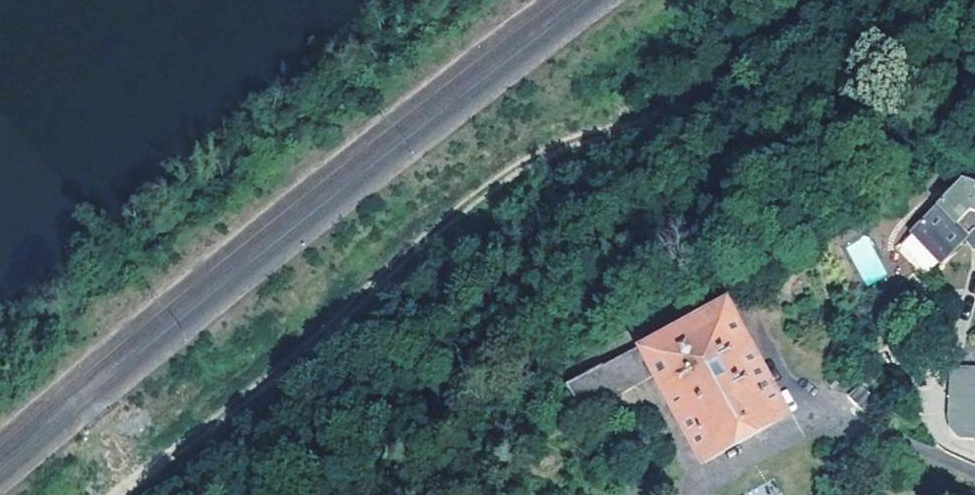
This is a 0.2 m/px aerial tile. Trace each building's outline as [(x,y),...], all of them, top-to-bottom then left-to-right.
[(914,229),(944,259),(969,236),(974,243),(974,185),(963,181),(914,229)] [(720,322),(656,357),(706,447),(770,410),(720,322)] [(974,397),(974,366),(957,364),(949,396),(974,397)] [(974,432),(974,397),(949,396),(947,413),(951,423),(958,428),(967,431),(974,432)]
